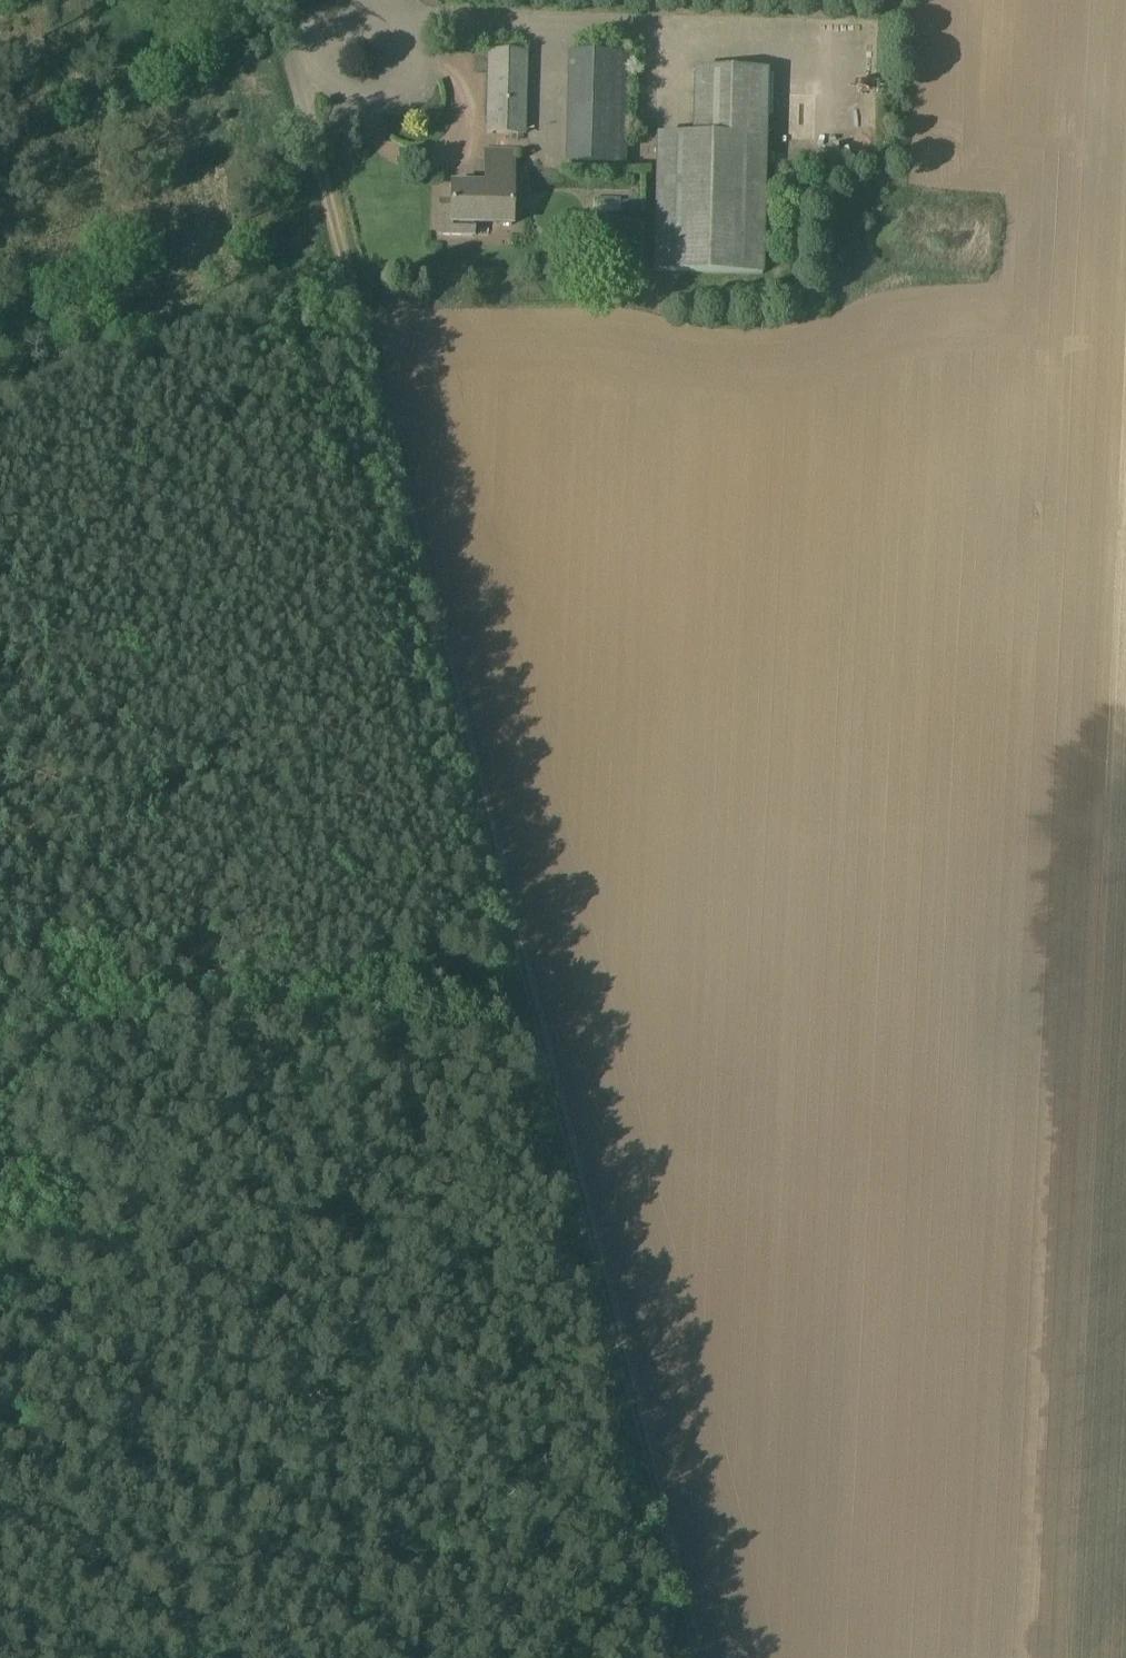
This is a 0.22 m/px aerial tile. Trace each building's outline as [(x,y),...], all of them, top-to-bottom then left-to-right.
[(490,53),(489,134),(523,135),(526,55),(490,53)] [(630,56),(569,54),(566,165),(626,167),(630,56)] [(694,70),(691,136),(656,136),(653,274),(764,277),(769,71),(694,70)] [(486,148),(486,156),(486,187),(452,186),(452,206),(440,206),(440,237),(473,238),(473,227),(476,225),(512,226),(514,149),(486,148)]
